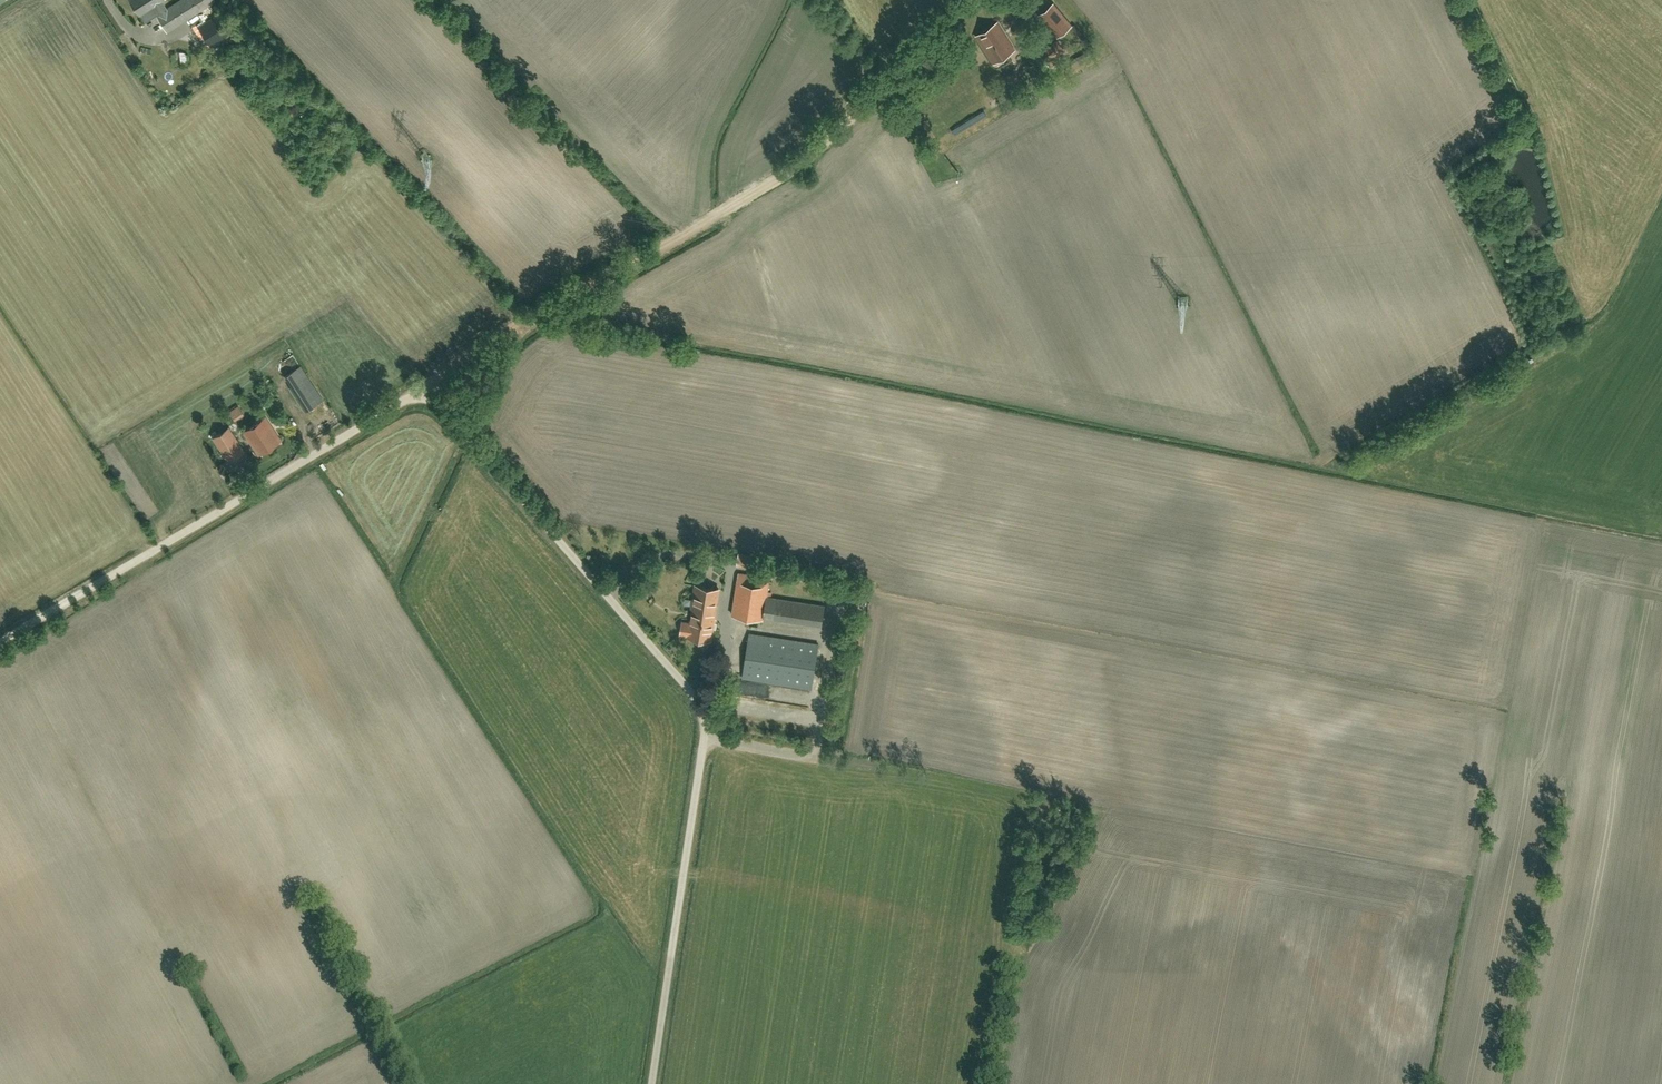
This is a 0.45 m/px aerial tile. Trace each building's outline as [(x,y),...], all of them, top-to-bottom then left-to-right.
[(215,1),(215,0),(182,0),(167,9),(162,1),(163,0),(130,0),(140,15),(153,6),(158,15),(157,16),(167,32),(215,1)] [(1040,15),(1058,37),(1071,25),(1054,4),(1040,15)] [(234,30),(223,12),(199,28),(210,45),(234,30)] [(994,63),(1015,50),(997,23),(976,36),(994,63)] [(1050,65),(1063,57),(1061,54),(1064,52),(1057,38),(1033,51),(1040,65),(1048,61),(1050,65)] [(1008,73),(1008,79),(1013,82),(1018,79),(1018,73),(1013,71),(1008,73)] [(323,400),(307,376),(294,384),(309,408),(323,400)] [(241,406),(231,412),(235,418),(245,412),(241,406)] [(265,417),(243,431),(258,454),(280,440),(265,417)] [(228,460),(243,451),(228,427),(213,437),(228,460)] [(766,597),(769,578),(738,573),(732,615),(763,620),(764,611),(822,620),(824,606),(766,597)] [(694,600),(693,612),(691,623),(682,622),(681,634),(689,635),(689,637),(711,640),(719,589),(695,585),(693,600),(694,600)] [(818,644),(761,635),(750,633),(743,678),(811,689),(818,644)] [(796,689),(794,702),(811,706),(814,693),(796,689)]
